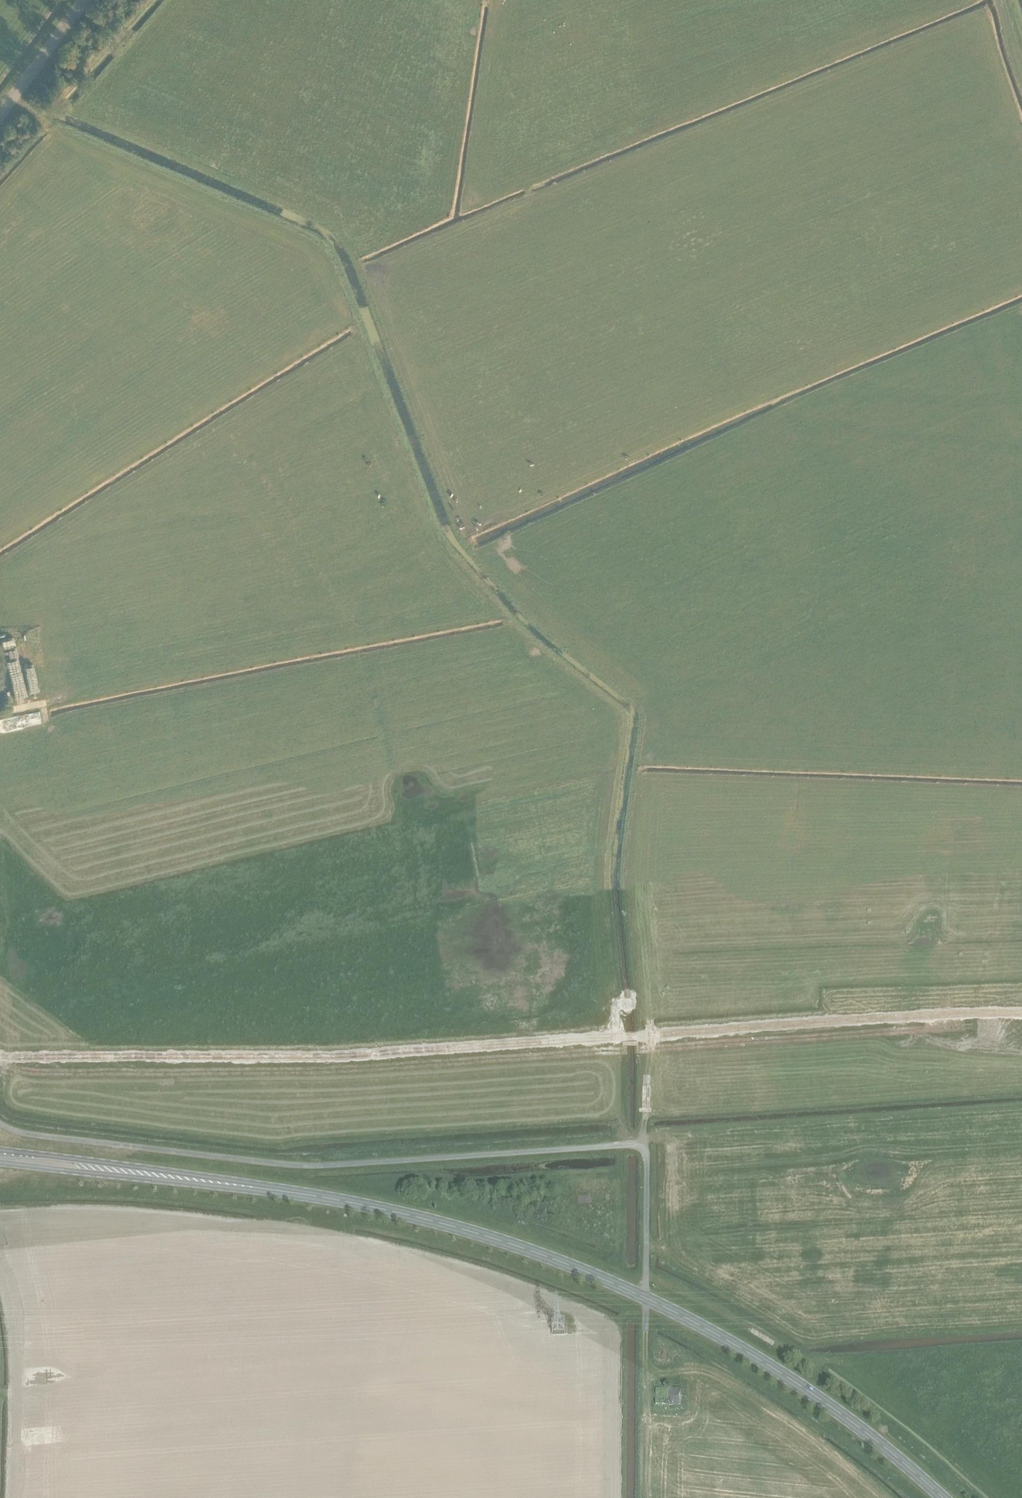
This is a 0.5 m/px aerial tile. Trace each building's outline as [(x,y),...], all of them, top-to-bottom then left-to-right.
[(655,1389),(655,1405),(680,1404),(680,1389),(655,1389)]
